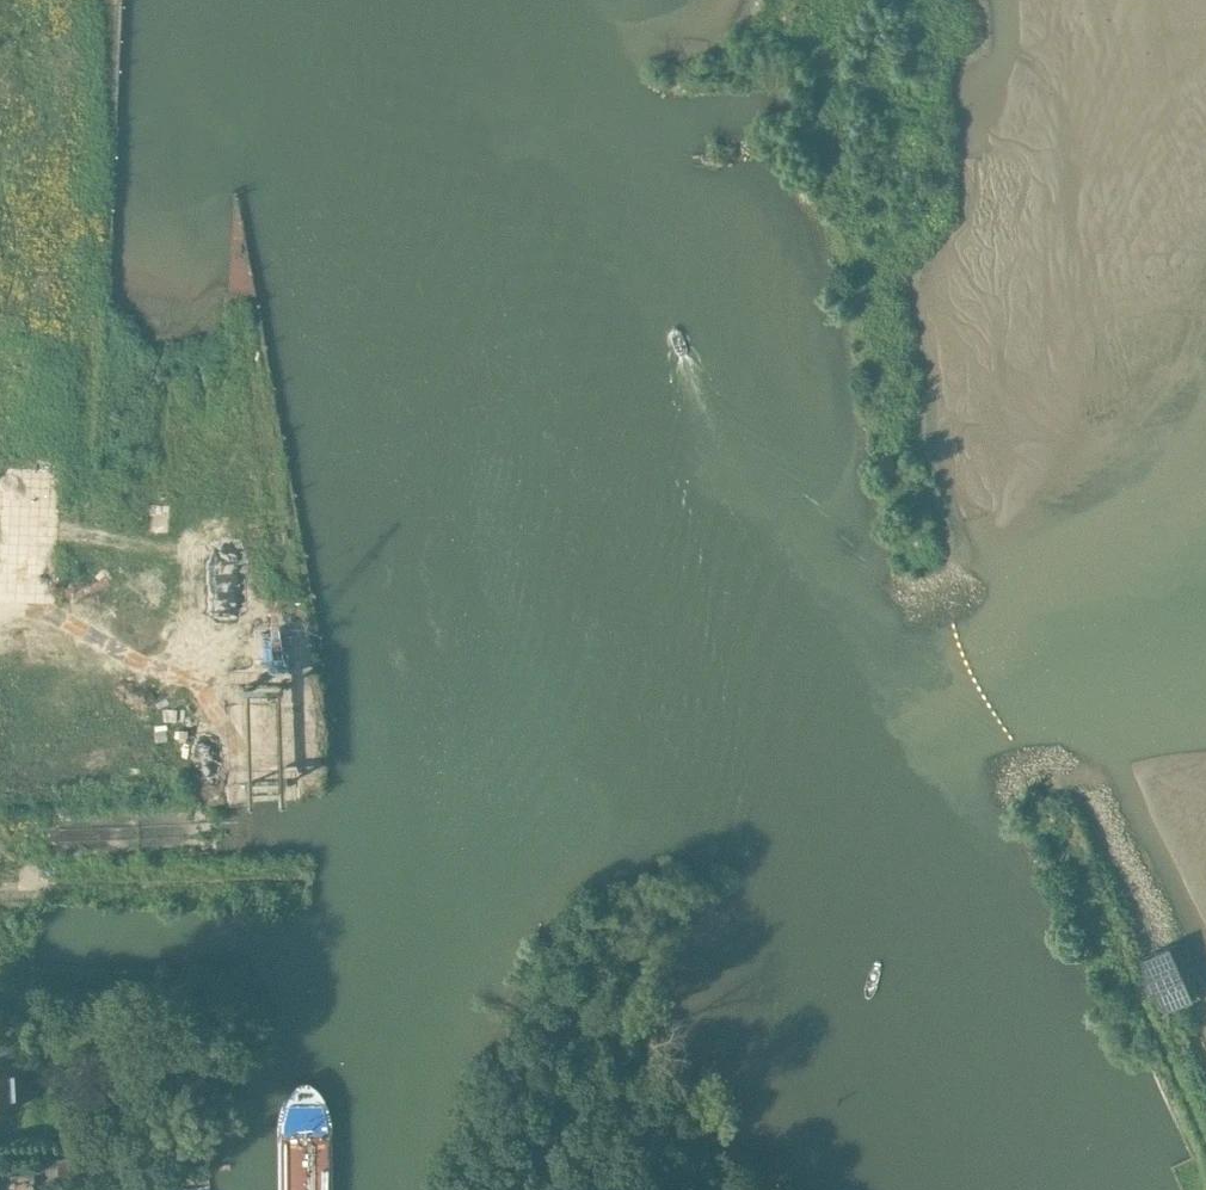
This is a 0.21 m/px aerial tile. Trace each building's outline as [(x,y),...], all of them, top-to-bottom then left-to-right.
[(1144,955),(1140,957),(1142,972),(1143,980),(1146,986),(1147,989),(1148,991),(1149,993),(1160,1006),(1163,1010),(1176,1004),(1184,1001),(1187,999),(1192,997),(1168,945),(1144,955)] [(16,1108),(15,1062),(10,1062),(10,1047),(0,1047),(0,1108),(16,1108)]
